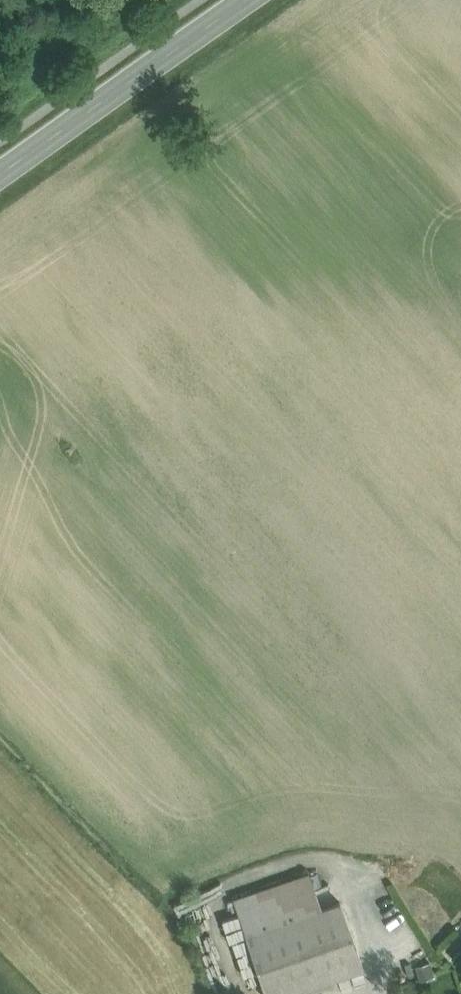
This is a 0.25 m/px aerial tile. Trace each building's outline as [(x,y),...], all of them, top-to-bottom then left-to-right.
[(231,898),(264,993),(283,993),(360,967),(338,901),(319,907),(307,871),(231,898)]
